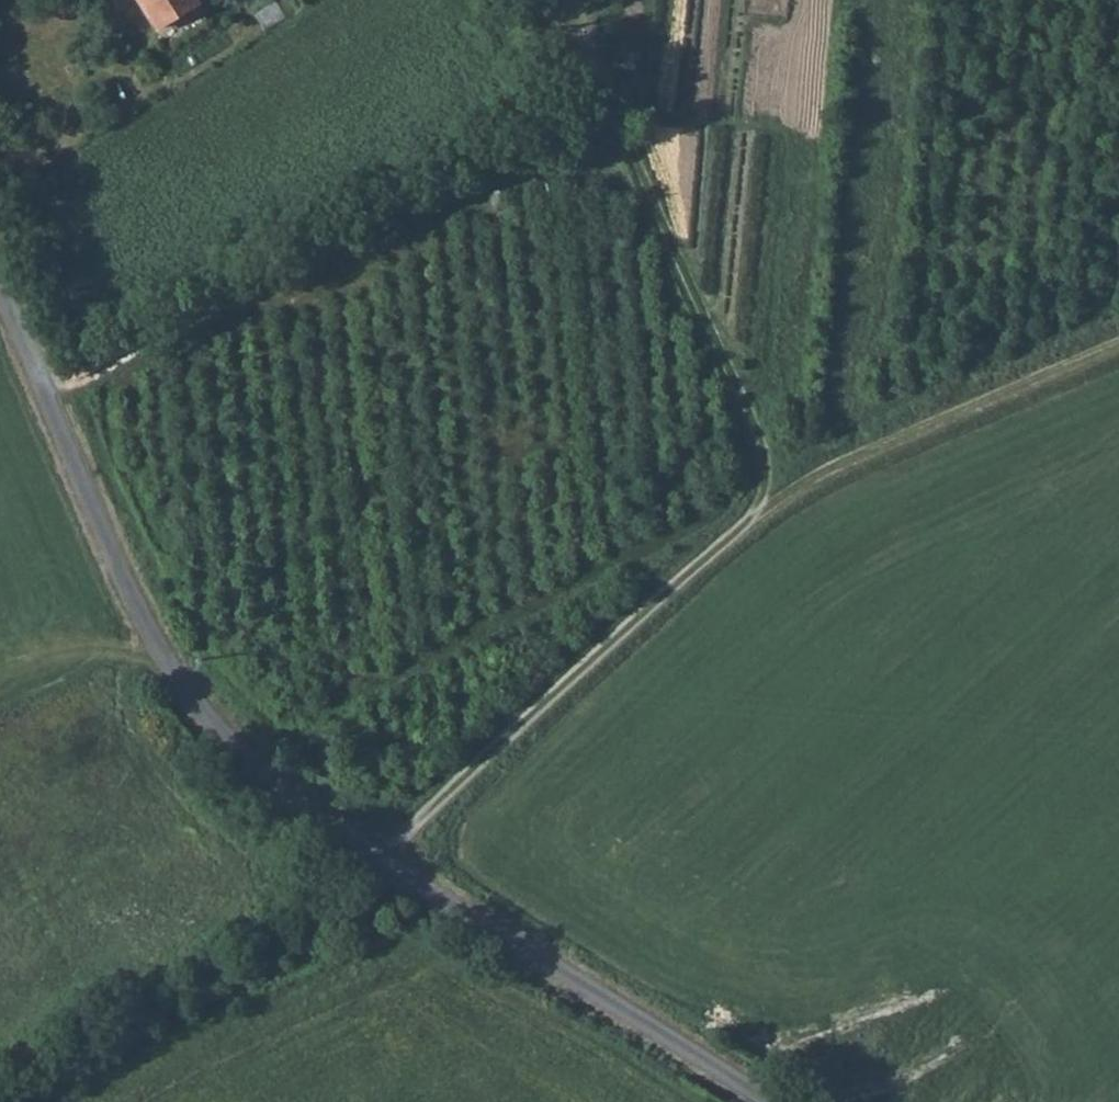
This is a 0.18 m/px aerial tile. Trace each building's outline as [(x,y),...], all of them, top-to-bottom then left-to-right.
[(161,13),(183,0),(152,0),(161,13)]
